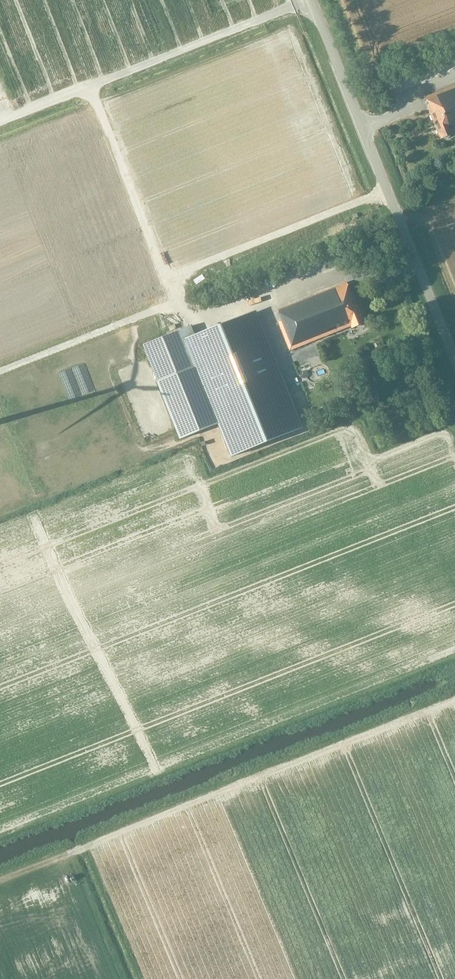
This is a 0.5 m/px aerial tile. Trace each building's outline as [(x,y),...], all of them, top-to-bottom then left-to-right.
[(441,139),(454,134),(453,132),(454,131),(454,84),(427,95),(428,99),(427,99),(430,107),(428,108),(441,139)] [(430,168),(439,164),(437,157),(427,161),(430,168)] [(442,182),(448,180),(445,172),(439,175),(442,182)] [(353,291),(351,292),(348,285),(346,282),(278,309),(282,320),(278,322),(290,350),(351,326),(352,328),(366,322),(353,291)] [(366,298),(366,306),(376,307),(377,298),(366,298)] [(191,326),(142,345),(164,400),(180,439),(218,424),(231,457),(301,428),(295,413),(265,339),(251,345),(239,317),(194,335),(191,326)] [(293,358),(284,362),(289,374),(296,371),(294,364),(313,357),(310,351),(303,354),(300,348),(291,351),(293,358)]
